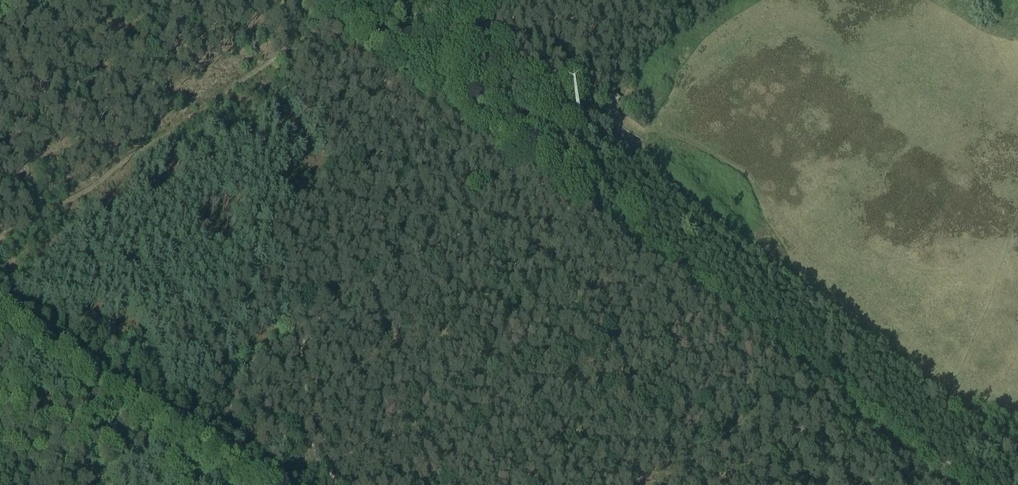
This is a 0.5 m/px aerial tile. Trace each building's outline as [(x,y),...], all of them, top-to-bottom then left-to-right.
[(618,102),(620,99),(614,93),(611,97),(618,102)] [(574,114),(582,109),(579,104),(570,109),(574,114)] [(642,122),(649,114),(645,111),(639,119),(642,122)]
